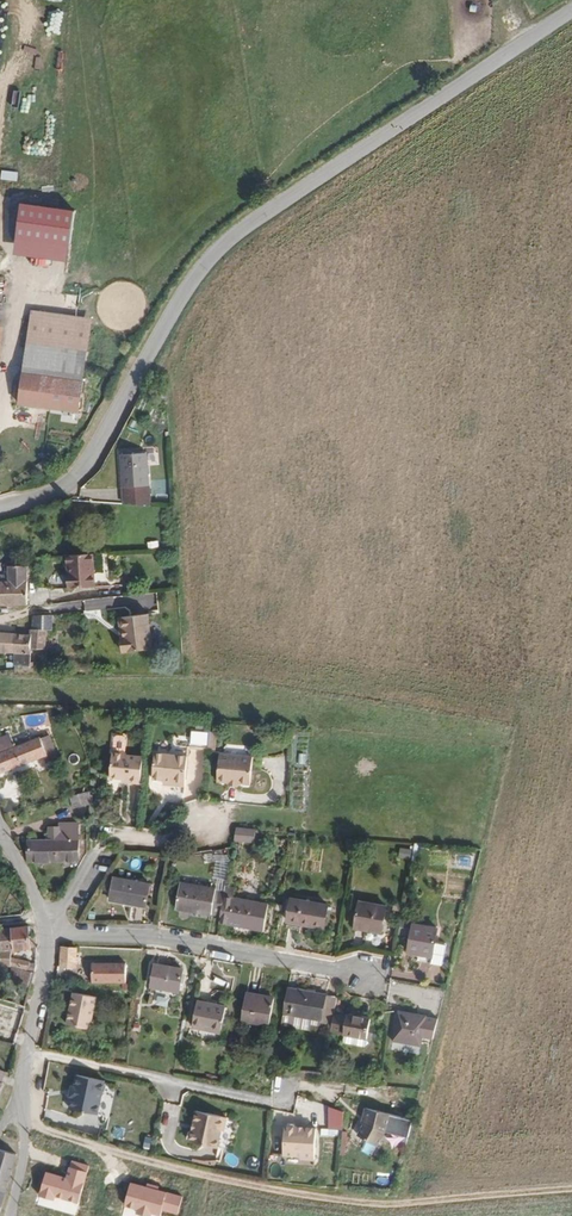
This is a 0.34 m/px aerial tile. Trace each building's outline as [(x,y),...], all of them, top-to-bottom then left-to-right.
[(83,380),(89,325),(31,318),(25,374),(83,380)] [(8,331),(0,329),(0,366),(8,331)] [(80,409),(83,380),(25,374),(22,403),(43,405),(80,409)] [(148,460),(148,451),(121,452),(122,462),(148,460)] [(151,512),(148,460),(122,462),(125,510),(151,512)] [(117,587),(116,553),(74,555),(75,588),(117,587)] [(35,569),(16,569),(15,584),(0,585),(0,608),(34,607),(35,569)] [(162,645),(158,611),(131,614),(133,628),(134,635),(131,635),(132,649),(162,645)] [(56,651),(56,632),(60,632),(60,616),(49,616),(42,617),(42,631),(39,631),(39,637),(21,636),(21,657),(41,657),(41,651),(56,651)] [(21,636),(0,634),(0,656),(21,657),(21,636)] [(41,666),(41,657),(21,657),(21,666),(41,666)] [(216,755),(217,738),(210,737),(209,755),(216,755)] [(45,758),(47,763),(59,758),(50,738),(41,741),(41,740),(16,750),(0,757),(0,777),(45,758)] [(12,739),(0,744),(0,757),(16,750),(12,739)] [(142,792),(144,764),(129,763),(129,760),(110,758),(108,786),(128,788),(127,791),(142,792)] [(186,793),(188,763),(157,760),(154,785),(165,786),(177,787),(176,792),(186,793)] [(253,789),(254,762),(220,760),(219,788),(231,788),(240,789),(253,789)] [(106,798),(105,789),(92,792),(94,801),(106,798)] [(73,794),(73,807),(89,806),(89,793),(73,794)] [(87,861),(86,824),(68,825),(68,829),(61,829),(61,841),(36,841),(36,862),(87,861)] [(252,848),(254,834),(236,832),(233,846),(252,848)] [(152,908),(154,885),(117,882),(115,905),(152,908)] [(223,920),(228,896),(183,888),(179,912),(223,920)] [(266,934),(271,908),(236,901),(238,895),(228,893),(228,896),(223,920),(222,926),(266,934)] [(327,930),(331,908),(292,901),(288,923),(327,930)] [(383,938),(387,911),(360,906),(355,933),(383,938)] [(38,949),(35,935),(31,936),(28,927),(3,931),(5,967),(35,975),(37,967),(31,965),(31,963),(15,959),(15,953),(38,949)] [(436,945),(438,932),(414,928),(409,955),(417,957),(416,963),(432,966),(432,964),(436,945)] [(76,961),(79,939),(64,937),(61,959),(76,961)] [(445,973),(449,953),(436,945),(432,964),(445,973)] [(92,983),(126,982),(126,962),(92,962),(92,983)] [(180,993),(184,971),(156,966),(152,988),(180,993)] [(30,989),(35,975),(5,967),(4,984),(30,989)] [(89,1029),(95,997),(72,992),(66,1025),(89,1029)] [(335,1017),(338,999),(299,992),(298,994),(289,993),(284,1015),(315,1021),(334,1025),(335,1017)] [(271,1027),(276,1000),(259,997),(259,999),(248,998),(244,1022),(271,1027)] [(222,1036),(227,1009),(199,1004),(193,1031),(222,1036)] [(428,1020),(428,1019),(402,1014),(396,1044),(422,1048),(423,1042),(428,1020)] [(313,1032),(315,1021),(284,1015),(282,1026),(313,1032)] [(370,1042),(374,1022),(351,1017),(350,1020),(335,1017),(334,1025),(332,1034),(347,1037),(370,1042)] [(432,1050),(436,1029),(428,1020),(423,1042),(432,1050)] [(369,1050),(370,1042),(347,1037),(345,1045),(369,1050)] [(322,1086),(323,1079),(289,1076),(289,1083),(322,1086)] [(104,1117),(111,1082),(80,1077),(78,1088),(76,1087),(73,1100),(76,1100),(74,1111),(104,1117)] [(339,1086),(340,1078),(331,1078),(330,1086),(339,1086)] [(233,1125),(235,1111),(203,1106),(200,1126),(197,1127),(196,1133),(198,1137),(211,1140),(226,1142),(230,1124),(233,1125)] [(330,1107),(329,1127),(345,1127),(346,1108),(330,1107)] [(386,1141),(390,1124),(367,1118),(364,1127),(367,1128),(366,1133),(359,1145),(378,1155),(386,1141)] [(316,1164),(317,1133),(298,1133),(295,1130),(289,1130),(285,1132),(285,1160),(302,1161),(302,1164),(316,1164)] [(20,1155),(1,1146),(0,1150),(0,1212),(2,1213),(12,1183),(20,1155)] [(90,1165),(73,1160),(68,1177),(46,1171),(39,1195),(55,1200),(56,1196),(79,1203),(90,1165)] [(131,1183),(125,1206),(138,1209),(137,1214),(146,1215),(153,1215),(154,1214),(161,1215),(162,1211),(177,1215),(182,1197),(131,1183)]
